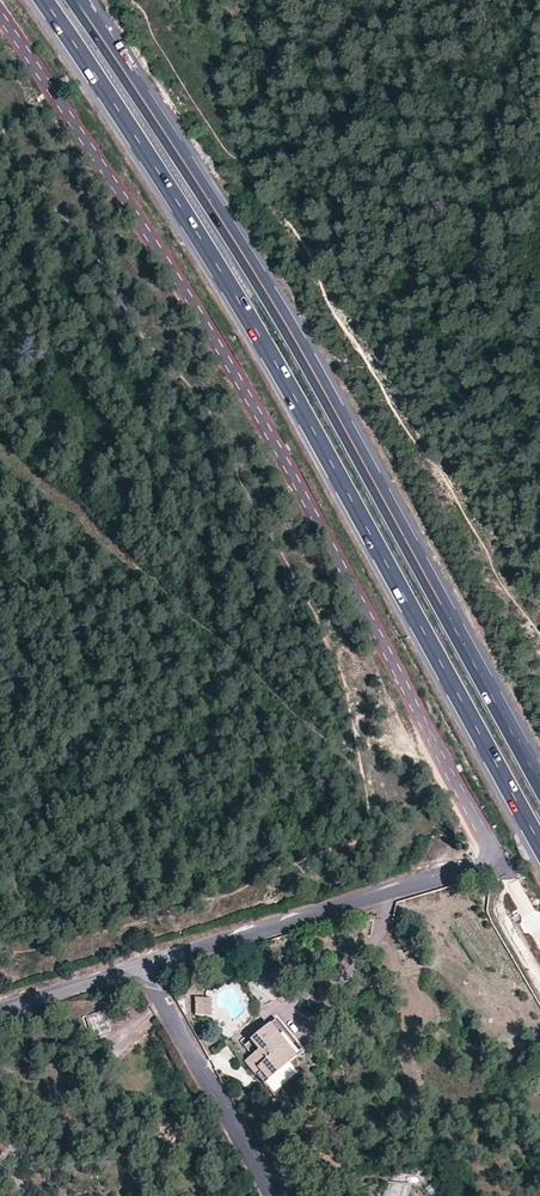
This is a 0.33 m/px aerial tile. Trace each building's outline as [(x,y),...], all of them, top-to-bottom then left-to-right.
[(195,999),(195,1017),(212,1017),(213,1000),(195,999)] [(106,1015),(84,1019),(88,1036),(109,1032),(106,1015)] [(303,1050),(275,1018),(250,1039),(258,1049),(251,1054),(260,1064),(257,1066),(260,1070),(256,1074),(263,1083),(290,1061),(303,1050)] [(257,1066),(260,1064),(251,1054),(245,1060),(256,1074),(260,1070),(257,1066)] [(409,1185),(388,1185),(388,1195),(409,1195),(409,1185)]
